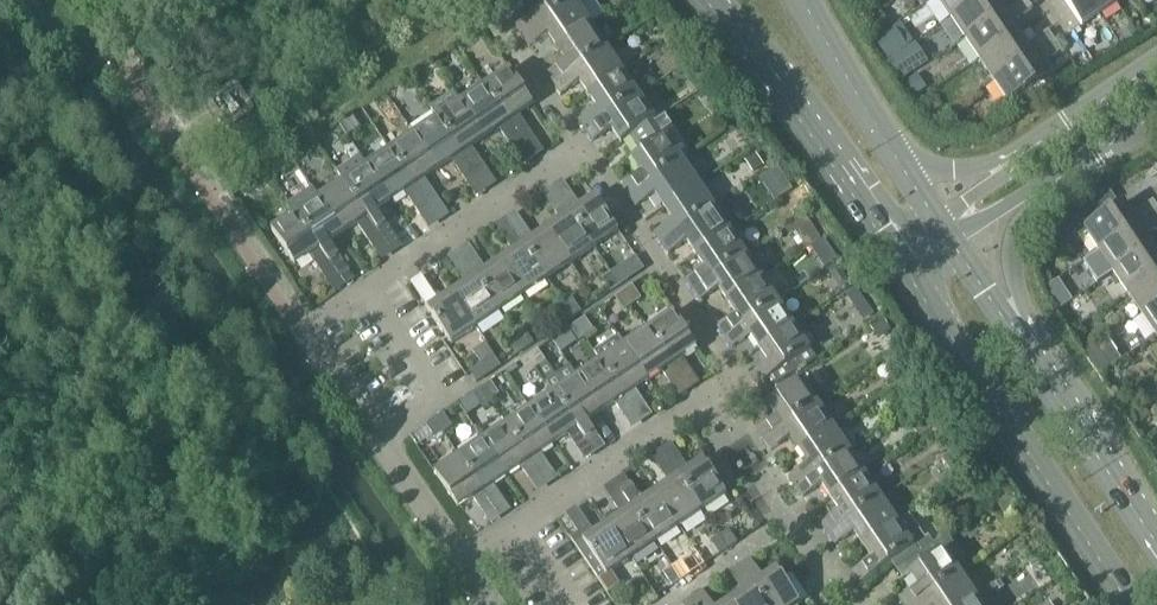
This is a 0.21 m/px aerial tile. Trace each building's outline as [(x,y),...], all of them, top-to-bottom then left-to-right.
[(575,2),(573,0),(524,0),(523,0),(533,15),(514,27),(521,38),(575,2)] [(981,0),(937,0),(951,20),(981,0)] [(951,20),(965,41),(1026,0),(1005,0),(998,5),(995,0),(981,0),(951,20)] [(1026,0),(965,41),(979,62),(1019,36),(1011,25),(1033,10),(1026,0)] [(1082,28),(1099,17),(1088,0),(1063,0),(1082,28)] [(1099,17),(1115,5),(1112,0),(1088,0),(1099,17)] [(575,2),(521,38),(528,48),(547,35),(556,49),(590,26),(575,2)] [(878,10),(864,19),(876,36),(889,26),(878,10)] [(590,26),(556,49),(565,62),(546,75),(553,85),(607,49),(590,26)] [(1136,29),(1123,37),(1130,47),(1142,39),(1136,29)] [(893,31),(873,44),(886,64),(906,50),(893,31)] [(994,84),(1055,44),(1048,33),(1027,47),(1019,36),(979,62),(994,84)] [(1055,44),(994,84),(1008,106),(1048,79),(1040,67),(1061,53),(1055,44)] [(913,48),(886,66),(899,85),(904,83),(915,76),(927,68),(913,48)] [(607,49),(553,85),(560,95),(579,83),(588,96),(623,73),(607,49)] [(484,88),(520,141),(530,134),(518,115),(532,106),(509,71),(484,88)] [(585,133),(638,97),(623,73),(588,96),(597,109),(578,122),(585,133)] [(915,76),(904,83),(913,97),(925,89),(915,76)] [(461,104),(484,138),(497,129),(510,148),(520,141),(484,88),(461,104)] [(234,89),(212,104),(211,105),(211,107),(226,130),(227,130),(229,130),(251,115),(252,114),(252,113),(237,90),(236,89),(234,89)] [(454,94),(430,111),(436,120),(473,173),(483,166),(470,147),(484,138),(461,104),(454,94)] [(941,107),(932,94),(921,101),(930,115),(941,107)] [(630,138),(655,121),(638,97),(585,133),(592,142),(610,130),(620,144),(630,138)] [(655,121),(630,138),(641,153),(631,160),(641,175),(622,187),(629,197),(682,161),(666,138),(674,132),(662,115),(655,121)] [(473,173),(436,120),(413,136),(413,137),(436,170),(450,161),(463,179),(473,173)] [(209,130),(197,138),(202,146),(214,138),(209,130)] [(413,136),(389,152),(390,152),(425,205),(436,198),(423,179),(436,170),(413,137),(413,136)] [(366,168),(389,202),(403,193),(416,211),(425,205),(390,152),(389,152),(366,168)] [(759,156),(748,163),(756,175),(767,168),(759,156)] [(360,159),(335,174),(341,184),(342,185),(377,237),(388,230),(376,211),(389,202),(366,168),(360,159)] [(654,195),(663,208),(698,185),(682,161),(629,197),(635,207),(654,195)] [(778,174),(761,186),(773,203),(790,191),(778,174)] [(342,185),(341,184),(318,200),(341,234),(356,224),(368,243),(377,237),(342,185)] [(654,234),(660,244),(713,208),(698,185),(663,208),(672,222),(654,234)] [(311,190),(288,206),(295,216),(330,269),(341,261),(329,243),(341,234),(318,200),(311,190)] [(565,209),(593,251),(619,234),(595,199),(581,209),(576,202),(565,209)] [(1156,212),(1156,208),(1152,201),(1131,215),(1123,203),(1083,229),(1098,252),(1156,212)] [(686,242),(695,255),(730,232),(713,208),(660,244),(667,255),(686,242)] [(593,251),(565,209),(556,215),(560,222),(546,232),(570,267),(593,251)] [(1098,252),(1113,273),(1152,246),(1145,235),(1156,227),(1156,212),(1098,252)] [(330,269),(295,216),(271,232),(294,266),(308,256),(321,275),(330,269)] [(1074,216),(1066,223),(1072,231),(1081,225),(1074,216)] [(809,218),(797,226),(806,239),(818,231),(809,218)] [(517,241),(545,283),(570,267),(546,232),(533,240),(529,233),(517,241)] [(685,282),(692,292),(746,256),(730,232),(695,255),(704,269),(685,282)] [(498,264),(522,299),(545,283),(517,241),(508,247),(513,254),(498,264)] [(827,241),(814,250),(820,258),(833,249),(827,241)] [(1156,274),(1156,254),(1152,246),(1113,273),(1127,294),(1156,274)] [(718,289),(727,303),(761,280),(746,256),(692,292),(699,302),(718,289)] [(636,260),(610,277),(620,291),(645,274),(636,260)] [(470,273),(498,315),(522,299),(498,264),(486,272),(481,265),(470,273)] [(838,266),(828,273),(832,278),(841,272),(838,266)] [(498,315),(470,273),(461,279),(466,286),(451,296),(475,331),(498,315)] [(1156,305),(1156,274),(1127,294),(1141,316),(1156,305)] [(610,277),(601,284),(611,297),(620,291),(610,277)] [(724,339),(777,303),(761,280),(727,303),(736,316),(717,329),(724,339)] [(623,293),(631,306),(640,300),(631,287),(623,293)] [(859,290),(851,296),(861,309),(868,304),(859,290)] [(631,306),(623,293),(614,299),(623,312),(631,306)] [(475,331),(451,296),(439,304),(434,297),(423,305),(451,346),(475,331)] [(571,302),(562,308),(571,321),(580,315),(571,302)] [(777,303),(724,339),(731,349),(750,337),(759,350),(793,327),(777,303)] [(1156,336),(1156,305),(1141,316),(1156,337),(1156,336)] [(562,308),(556,312),(564,325),(571,321),(562,308)] [(646,332),(675,374),(686,366),(682,359),(696,349),(673,315),(646,332)] [(886,319),(873,328),(881,340),(894,333),(886,319)] [(584,320),(575,326),(585,341),(594,335),(584,320)] [(575,326),(569,331),(579,345),(585,341),(575,326)] [(768,364),(749,376),(757,387),(761,384),(810,352),(793,327),(759,350),(768,364)] [(624,347),(647,382),(661,372),(666,380),(675,374),(646,332),(624,347)] [(524,333),(515,339),(524,352),(533,347),(524,333)] [(515,339),(506,346),(514,359),(524,353),(515,339)] [(618,339),(594,355),(600,364),(627,405),(639,398),(634,390),(647,382),(618,339)] [(1086,352),(1084,354),(1099,376),(1120,361),(1105,340),(1103,341),(1086,352)] [(810,352),(761,384),(767,392),(815,360),(810,352)] [(539,353),(529,360),(538,373),(548,367),(539,353)] [(492,355),(477,365),(468,371),(477,384),(500,368),(492,355)] [(529,360),(521,365),(530,379),(538,373),(529,360)] [(627,405),(600,364),(576,379),(599,414),(614,404),(619,411),(627,405)] [(576,379),(553,395),(554,396),(587,446),(598,438),(587,422),(599,414),(576,379)] [(764,441),(817,405),(801,381),(766,404),(776,418),(757,431),(764,441)] [(480,389),(488,402),(498,395),(490,382),(480,389)] [(475,393),(472,394),(481,407),(488,402),(480,389),(475,393)] [(529,411),(552,445),(567,436),(571,443),(581,437),(554,396),(553,395),(529,411)] [(1144,395),(1140,395),(1138,397),(1136,400),(1136,403),(1138,405),(1140,407),(1143,408),(1146,407),(1148,405),(1148,402),(1148,399),(1147,397),(1144,395)] [(936,398),(926,405),(930,412),(936,409),(939,403),(936,398)] [(817,405),(764,441),(771,451),(789,438),(799,452),(832,430),(833,429),(817,405)] [(917,409),(905,417),(910,425),(922,416),(917,409)] [(1143,409),(1135,415),(1142,424),(1150,418),(1143,409)] [(552,445),(529,411),(505,427),(506,427),(533,468),(544,461),(540,454),(552,445)] [(432,421),(441,434),(451,427),(442,414),(432,421)] [(441,434),(432,421),(425,426),(434,439),(441,434)] [(481,443),(505,477),(519,467),(524,475),(533,468),(506,427),(505,427),(481,443)] [(796,488),(849,453),(833,429),(832,430),(799,452),(808,465),(789,478),(790,479),(796,488)] [(505,477),(481,443),(458,459),(486,500),(497,493),(492,486),(505,477)] [(849,453),(796,488),(803,498),(821,486),(830,499),(865,476),(849,453)] [(486,500),(458,459),(434,475),(457,509),(472,499),(477,506),(486,500)] [(673,471),(701,513),(726,496),(703,461),(689,471),(684,464),(673,471)] [(654,494),(678,529),(701,513),(673,471),(664,478),(668,485),(654,494)] [(828,536),(881,500),(865,476),(830,499),(840,513),(821,525),(828,536)] [(629,484),(618,492),(626,503),(654,545),(678,529),(654,494),(641,503),(629,484)] [(1009,498),(997,507),(1006,519),(1018,511),(1009,498)] [(881,500),(828,536),(835,546),(853,533),(862,547),(897,523),(881,500)] [(654,545),(626,503),(616,509),(621,517),(607,526),(630,560),(654,545)] [(909,515),(897,523),(862,547),(871,560),(853,573),(860,584),(909,551),(914,558),(934,545),(933,545),(928,537),(925,539),(909,515)] [(619,587),(610,574),(630,560),(607,526),(594,535),(589,528),(578,535),(571,541),(607,595),(619,587)] [(719,537),(728,550),(737,544),(728,531),(719,537)] [(728,550),(719,537),(711,543),(719,556),(728,550)] [(960,575),(950,560),(956,553),(946,537),(933,545),(934,545),(914,558),(919,566),(909,573),(919,587),(900,600),(903,604),(916,604),(960,575)] [(763,604),(799,604),(800,604),(777,570),(762,580),(749,561),(739,568),(763,604)] [(672,569),(681,582),(690,576),(681,563),(672,569)] [(739,568),(729,575),(742,593),(728,603),(729,604),(763,604),(739,568)] [(681,582),(672,569),(663,575),(672,588),(681,582)] [(976,599),(960,575),(916,604),(967,604),(976,599)] [(702,593),(691,600),(694,604),(710,604),(702,593)] [(625,604),(638,604),(632,596),(623,602),(625,604)]
